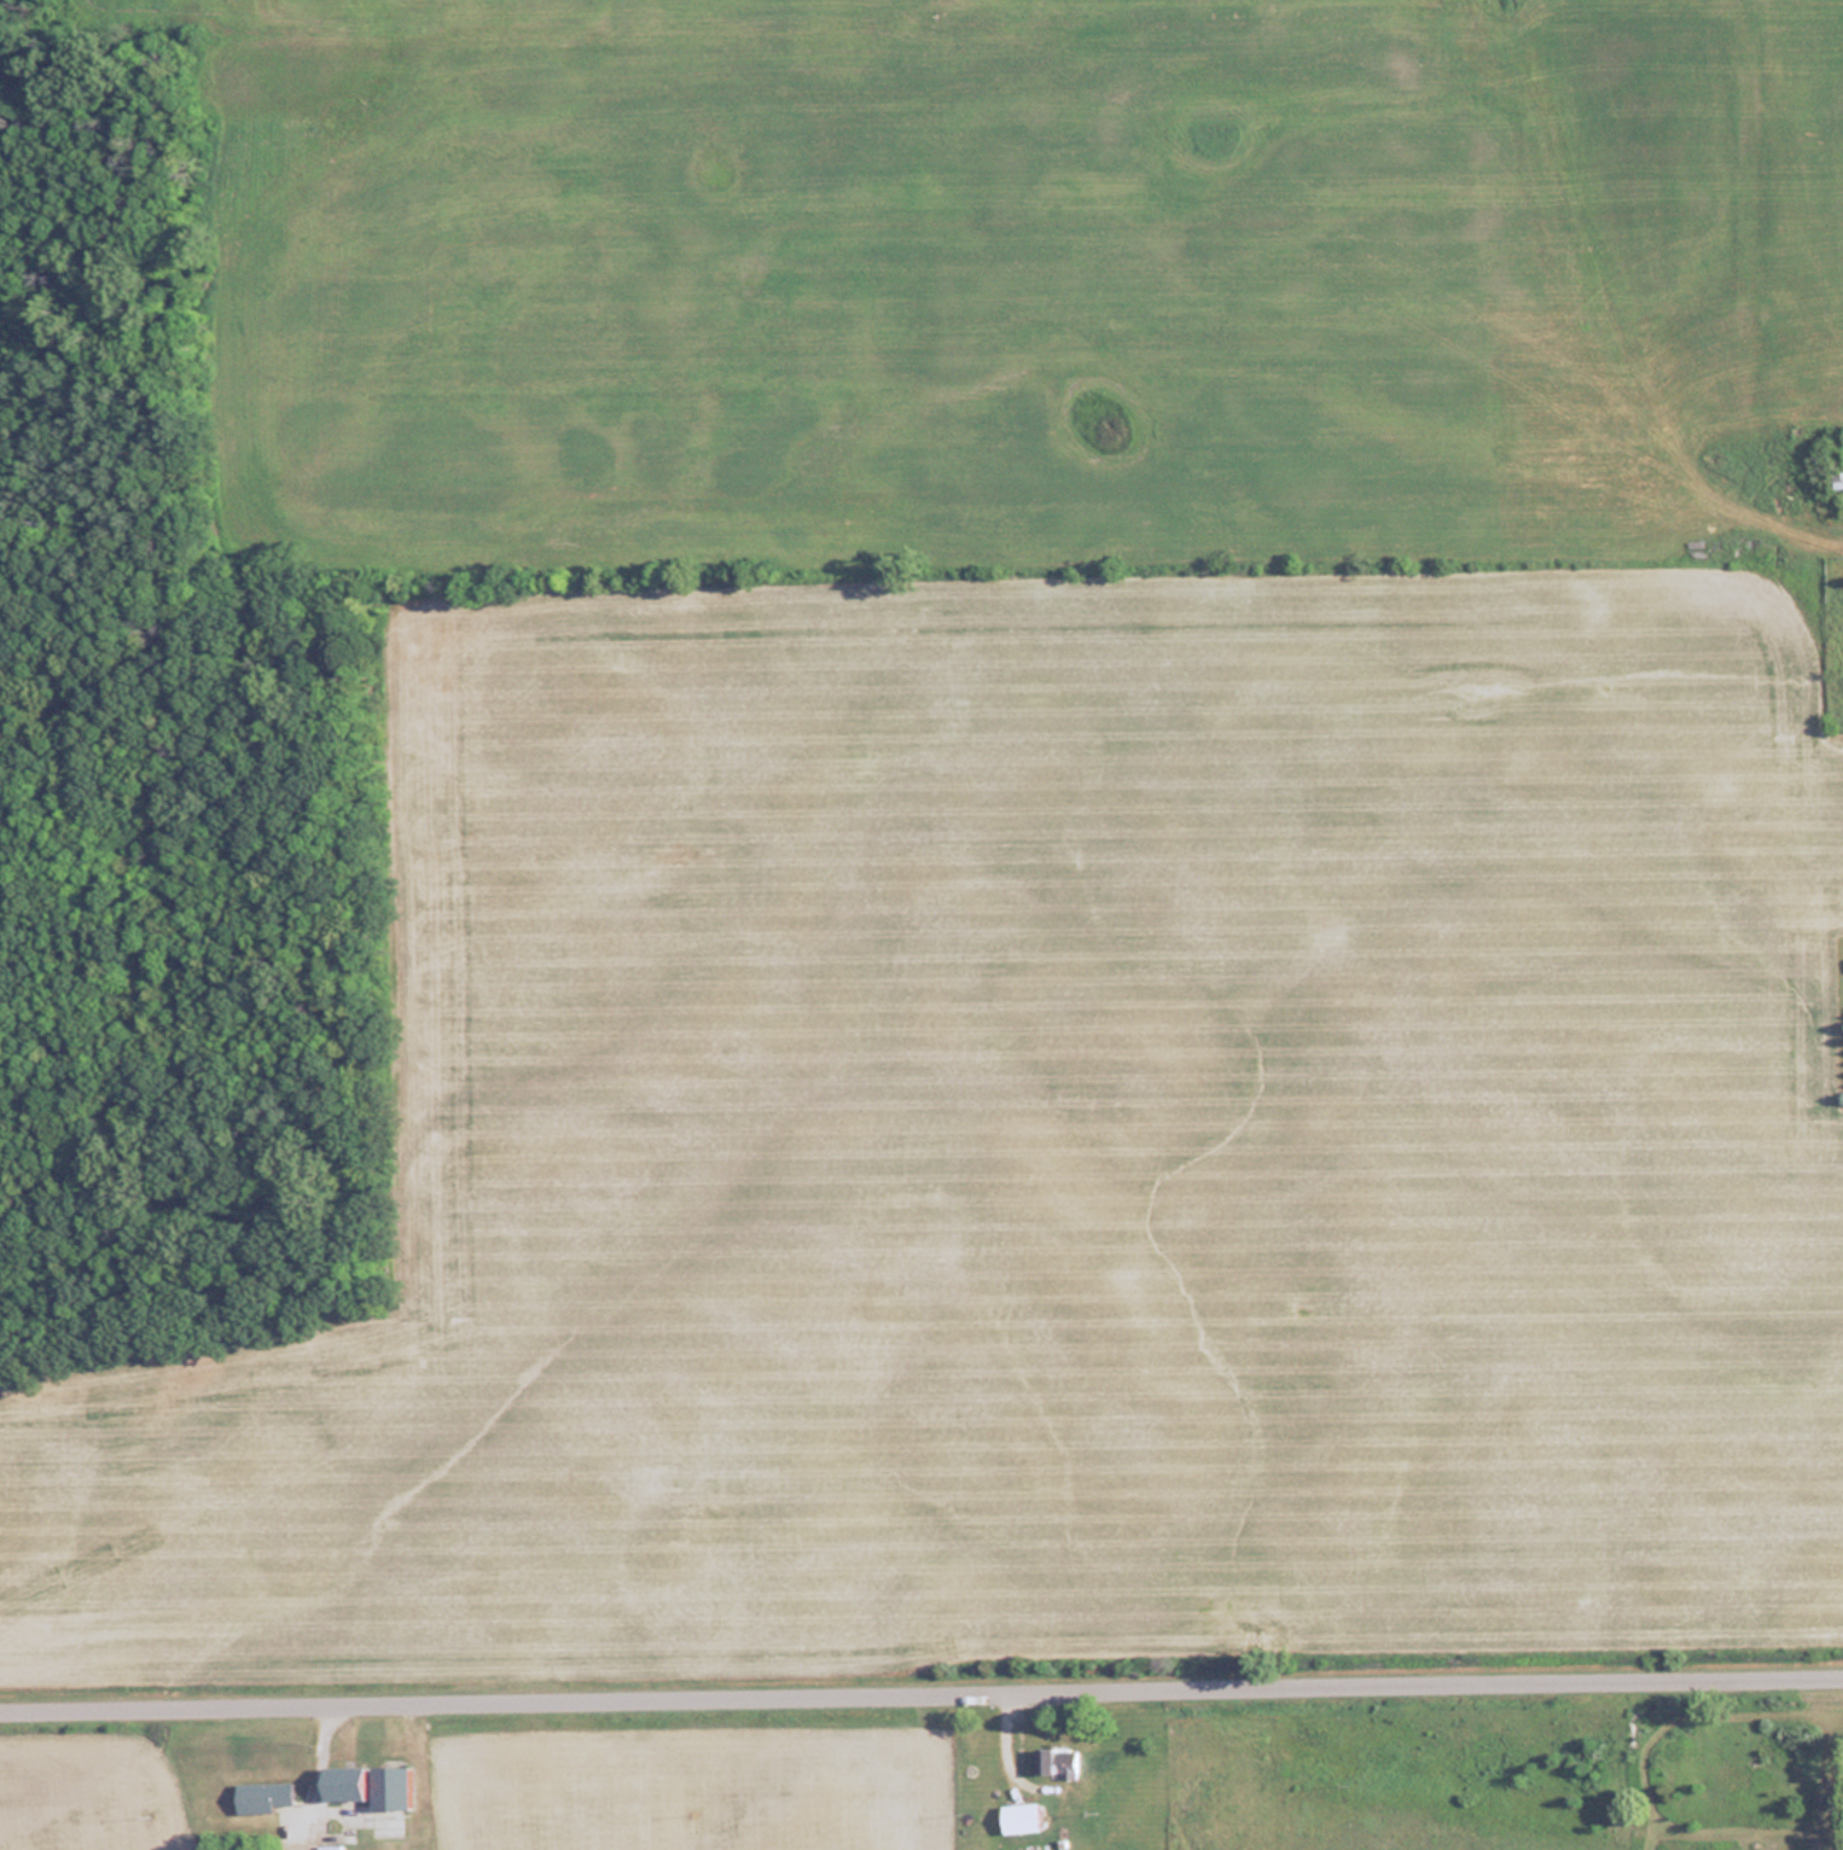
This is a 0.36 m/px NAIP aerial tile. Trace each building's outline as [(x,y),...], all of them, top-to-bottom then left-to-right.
[(1037,1749),(1037,1778),(1078,1778),(1078,1749),(1037,1749)] [(369,1810),(410,1810),(410,1767),(319,1767),(319,1799),(369,1799),(369,1810)] [(234,1813),(271,1813),(271,1804),(291,1804),(291,1783),(234,1783),(234,1813)] [(1037,1832),(1037,1804),(999,1805),(1000,1832),(1037,1832)]
